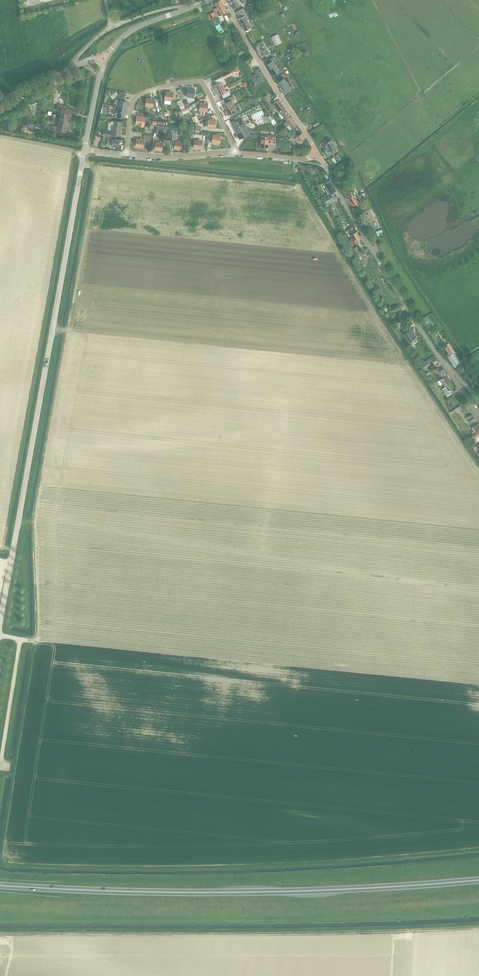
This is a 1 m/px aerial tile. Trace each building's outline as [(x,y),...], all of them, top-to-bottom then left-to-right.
[(213,9),(217,17),(221,14),(227,11),(220,0),(215,3),(217,7),(213,9)] [(233,8),(239,5),(237,0),(228,0),(233,8)] [(259,12),(264,10),(260,4),(261,3),(260,0),(257,0),(253,2),(259,12)] [(238,19),(245,31),(251,27),(245,16),(247,14),(245,11),(238,15),(240,18),(238,19)] [(269,63),(267,64),(274,75),(275,75),(274,74),(279,72),(273,62),(275,61),(273,57),(267,60),(269,63)] [(240,71),(238,68),(235,69),(235,70),(223,76),(224,78),(232,74),(235,72),(237,72),(240,71)] [(258,84),(266,79),(260,68),(255,71),(257,73),(253,76),(258,84)] [(213,86),(216,91),(224,87),(222,82),(224,81),(222,77),(216,80),(218,83),(213,86)] [(279,81),(278,81),(285,92),(288,90),(290,93),(294,90),(291,85),(290,86),(284,78),(284,79),(279,82),(279,81)] [(226,92),(224,87),(216,91),(218,96),(223,94),(225,97),(231,94),(229,91),(226,92)] [(194,98),(195,90),(187,89),(186,97),(194,98)] [(172,100),(173,92),(166,91),(165,99),(172,100)] [(281,113),(285,119),(290,115),(279,99),(272,104),(269,100),(270,99),(268,95),(264,97),(270,105),(269,106),(274,113),(278,110),(280,114),(281,113)] [(222,105),(225,110),(234,105),(232,100),(235,99),(233,96),(228,99),(229,101),(222,105)] [(117,104),(116,106),(126,108),(127,102),(125,101),(125,98),(119,97),(118,100),(117,100),(116,101),(115,103),(116,104),(117,104)] [(153,107),(154,99),(146,98),(145,106),(153,107)] [(207,111),(208,103),(200,103),(199,110),(207,111)] [(54,126),(53,130),(57,130),(66,132),(68,118),(71,119),(73,109),(61,107),(62,105),(57,105),(56,110),(59,111),(59,113),(60,113),(58,126),(54,126)] [(236,111),(234,105),(225,110),(228,115),(234,112),(235,114),(241,112),(240,109),(236,111)] [(126,108),(116,106),(114,106),(114,109),(118,110),(117,113),(116,112),(116,116),(125,117),(126,108)] [(137,115),(136,124),(139,124),(139,125),(143,126),(143,125),(145,125),(146,116),(137,115)] [(294,121),(290,115),(285,119),(283,121),(287,126),(289,124),(292,128),(297,125),(294,121)] [(246,140),(253,130),(248,127),(247,127),(242,118),(241,119),(240,117),(235,120),(236,121),(232,123),(239,139),(243,137),(246,140)] [(215,128),(216,120),(208,119),(207,127),(215,128)] [(121,134),(122,122),(114,121),(113,133),(121,134)] [(28,125),(23,124),(22,132),(27,132),(32,133),(33,129),(27,128),(28,125)] [(152,133),(153,125),(150,125),(149,130),(144,129),(144,132),(152,133)] [(294,129),(289,133),(291,137),(293,136),(294,138),(295,138),(299,145),(303,142),(302,140),(305,138),(302,133),(298,135),(296,134),(297,133),(294,129)] [(219,143),(220,136),(213,134),(212,142),(219,143)] [(269,141),(271,142),(271,143),(275,143),(276,136),(267,135),(267,137),(261,136),(260,147),(268,148),(269,141)] [(108,139),(108,142),(112,143),(111,145),(119,146),(120,140),(112,139),(112,137),(108,137),(108,139)] [(143,148),(144,140),(137,139),(136,146),(143,148)] [(155,149),(155,150),(162,151),(162,149),(163,146),(169,147),(170,141),(164,140),(163,143),(156,142),(155,149)] [(201,149),(202,141),(195,140),(193,148),(201,149)] [(328,153),(332,149),(336,147),(331,140),(328,142),(326,140),(322,143),(326,149),(325,150),(328,153)] [(174,149),(175,149),(181,150),(182,142),(175,141),(174,149)] [(328,194),(336,191),(330,180),(325,183),(328,188),(325,189),(328,194)] [(344,195),(346,200),(348,199),(352,206),(355,204),(357,206),(359,205),(353,195),(353,196),(350,191),(344,195)] [(323,197),(321,198),(323,202),(324,201),(325,201),(327,205),(331,203),(329,199),(332,197),(330,193),(328,194),(327,195),(323,197)] [(367,223),(372,220),(368,213),(363,216),(367,223)] [(349,240),(352,245),(355,243),(356,244),(359,242),(358,241),(361,239),(356,231),(350,235),(353,238),(349,240)] [(357,255),(357,254),(360,260),(362,259),(361,256),(363,255),(361,252),(358,246),(353,248),(357,255)] [(412,329),(408,332),(405,333),(410,341),(417,337),(412,329)] [(448,346),(444,349),(448,357),(454,366),(460,362),(454,353),(455,352),(453,349),(451,346),(449,343),(447,344),(448,346)] [(439,374),(441,378),(447,375),(444,369),(441,370),(439,367),(436,369),(439,374)] [(447,383),(451,380),(447,375),(441,378),(441,379),(444,384),(447,383)] [(447,396),(452,393),(450,390),(449,391),(446,387),(443,389),(447,396)] [(474,434),(478,431),(478,423),(474,418),(469,421),(474,426),(472,428),(474,430),(472,432),(474,434)]
